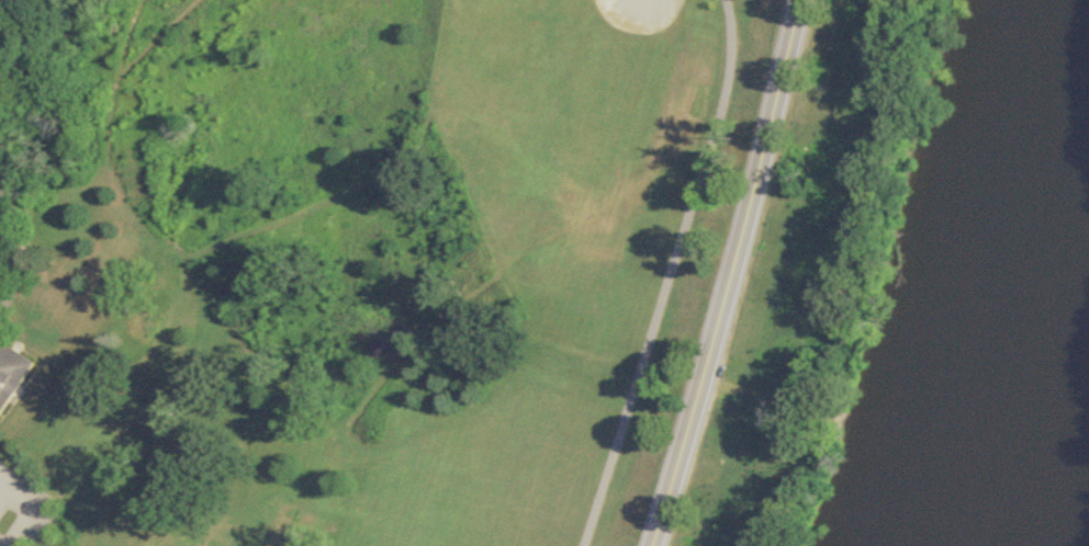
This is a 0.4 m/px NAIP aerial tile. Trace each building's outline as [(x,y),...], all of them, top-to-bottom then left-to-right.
[(0,341),(0,420),(1,420),(37,363),(0,341)]
